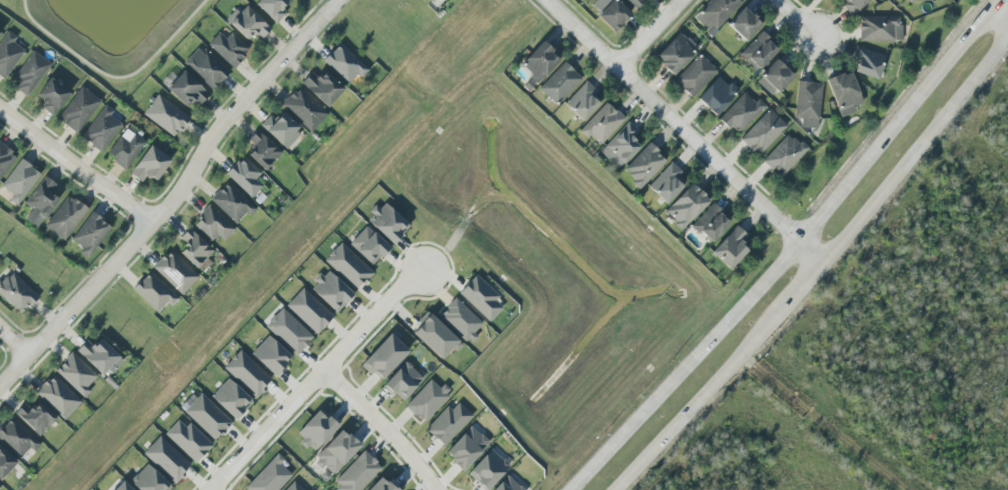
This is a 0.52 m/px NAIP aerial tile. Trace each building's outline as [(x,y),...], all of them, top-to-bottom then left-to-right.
[(254,4),(258,0),(288,0),(280,8),(285,12),(275,24),(254,4)] [(596,16),(612,0),(613,1),(614,0),(616,0),(629,14),(621,22),(623,24),(619,28),(617,27),(613,31),(596,16)] [(632,11),(644,0),(620,0),(632,11)] [(698,11),(698,13),(694,17),(707,30),(711,26),(715,30),(741,3),(738,0),(708,0),(698,11)] [(868,0),(844,0),(845,1),(841,5),(850,15),(868,0)] [(245,40),(225,20),(235,9),(239,13),(246,6),(271,29),(262,39),(256,33),(253,36),(250,34),(245,40)] [(745,41),(760,25),(756,20),(757,19),(752,14),(751,15),(742,7),(727,24),(745,41)] [(898,16),(898,24),(901,24),(901,40),(859,41),(859,16),(898,16)] [(761,31),(769,38),(767,41),(777,50),(759,69),(748,59),(746,61),(739,54),(761,31)] [(3,79),(0,77),(0,42),(8,32),(15,37),(12,42),(24,51),(3,79)] [(231,33),(248,48),(243,53),(245,55),(233,68),(207,44),(218,32),(225,39),(231,33)] [(656,56),(678,32),(685,39),(687,37),(698,48),(672,76),(659,63),(661,61),(656,56)] [(520,64),(542,41),(552,51),(549,53),(558,61),(535,84),(528,77),(531,74),(520,64)] [(347,84),(322,60),(331,50),(332,51),(340,43),(367,70),(360,77),(357,73),(347,84)] [(855,45),(884,56),(881,65),(882,66),(877,80),(854,72),(857,62),(850,59),(855,45)] [(211,90),(183,63),(197,48),(201,52),(204,49),(229,72),(220,83),(219,82),(211,90)] [(14,77),(33,51),(51,64),(26,97),(16,89),(19,84),(17,82),(18,80),(14,77)] [(673,80),(699,54),(717,71),(692,98),(673,80)] [(770,94),(774,90),(777,93),(793,76),(775,59),(759,75),(761,76),(756,81),(770,94)] [(555,105),(538,88),(562,62),(580,79),(555,105)] [(166,88),(183,71),(208,94),(198,105),(193,100),(191,102),(189,101),(184,106),(166,88)] [(326,107),(301,83),(311,72),(316,77),(318,74),(320,76),(325,71),(343,89),(326,107)] [(840,117),(854,111),(853,107),(861,103),(850,73),(842,76),(841,73),(825,79),(840,117)] [(36,95),(49,77),(69,92),(52,115),(41,107),(44,103),(40,100),(41,98),(36,95)] [(696,99),(717,77),(727,85),(730,82),(739,91),(715,116),(696,99)] [(581,121),(563,104),(585,81),(596,91),(593,94),(600,102),(581,121)] [(800,127),(816,128),(818,120),(822,84),(810,83),(811,82),(798,81),(793,118),(801,118),(800,127)] [(58,116),(81,86),(101,101),(76,133),(62,123),(64,120),(58,116)] [(310,132),(281,104),(293,91),(295,93),(300,88),(327,114),(310,132)] [(728,128),(730,126),(739,133),(765,105),(758,99),(754,102),(743,93),(718,119),(728,128)] [(173,137),(142,114),(157,94),(189,118),(178,133),(177,131),(173,137)] [(599,144),(589,134),(586,138),(578,130),(606,102),(624,119),(599,144)] [(80,137),(105,105),(113,111),(109,116),(121,124),(100,152),(80,137)] [(739,139),(753,152),(755,150),(760,154),(786,126),(769,109),(739,139)] [(285,150),(260,126),(270,116),(275,120),(282,112),(298,127),(294,131),(299,135),(285,150)] [(617,169),(599,152),(627,122),(637,132),(632,137),(635,140),(633,142),(638,147),(617,169)] [(107,153),(126,128),(145,142),(124,171),(115,163),(116,162),(111,159),(112,157),(107,153)] [(247,155),(255,146),(248,139),(257,129),(281,152),(264,171),(247,155)] [(761,161),(786,135),(791,139),(792,137),(799,143),(801,141),(808,148),(780,178),(761,161)] [(15,158),(0,178),(0,143),(11,152),(10,154),(15,158)] [(624,169),(648,143),(657,151),(655,153),(664,161),(638,190),(631,183),(633,180),(627,175),(628,173),(624,169)] [(155,181),(150,177),(148,179),(145,176),(140,182),(129,173),(150,145),(170,160),(155,181)] [(260,174),(254,180),(261,186),(250,198),(225,173),(237,160),(239,163),(244,158),(260,174)] [(1,186),(21,159),(32,167),(31,168),(39,174),(16,205),(9,199),(12,195),(1,186)] [(665,204),(647,186),(671,162),(680,172),(676,176),(684,184),(665,204)] [(24,203),(44,176),(55,185),(49,193),(58,200),(37,227),(25,218),(32,209),(24,203)] [(234,223),(208,199),(217,189),(219,191),(227,182),(255,209),(249,216),(245,212),(234,223)] [(664,212),(691,183),(704,196),(703,197),(707,202),(680,231),(673,224),(675,222),(664,212)] [(64,241),(44,226),(66,196),(72,200),(73,198),(87,209),(64,241)] [(384,203),(409,226),(393,244),(367,221),(373,215),(369,211),(374,204),(379,208),(384,203)] [(710,243),(699,232),(697,234),(690,226),(713,203),(719,210),(717,212),(728,224),(710,243)] [(193,226),(198,220),(195,218),(208,205),(234,230),(223,241),(216,234),(209,241),(193,226)] [(71,239),(92,211),(103,220),(101,221),(110,228),(86,259),(79,253),(83,248),(71,239)] [(366,226),(390,248),(381,259),(378,257),(371,265),(349,244),(366,226)] [(727,270),(710,252),(736,226),(746,236),(740,242),(744,245),(742,247),(746,251),(727,270)] [(179,253),(184,248),(182,246),(186,243),(180,237),(189,228),(213,251),(196,269),(179,253)] [(340,243),(373,273),(363,284),(361,281),(354,289),(324,260),(340,243)] [(181,295),(151,267),(164,254),(166,256),(171,251),(198,277),(181,295)] [(328,271),(353,294),(336,313),(311,290),(317,284),(312,280),(318,273),(323,277),(328,271)] [(156,313),(131,289),(140,279),(141,280),(149,272),(177,299),(170,306),(166,302),(156,313)] [(20,314),(0,295),(0,282),(6,275),(8,277),(12,273),(39,297),(29,308),(27,306),(20,314)] [(498,297),(495,300),(503,307),(489,322),(458,293),(475,275),(498,297)] [(302,288),(332,316),(315,334),(286,305),(302,288)] [(441,318),(443,315),(441,314),(455,299),(482,323),(472,333),(476,336),(471,342),(467,339),(465,341),(441,318)] [(282,308),(312,336),(295,354),(265,326),(282,308)] [(412,333),(420,325),(417,322),(426,312),(461,345),(455,351),(452,348),(440,360),(412,333)] [(381,380),(373,372),(369,375),(359,366),(393,330),(399,336),(395,339),(408,351),(381,380)] [(267,336),(291,356),(283,365),(285,367),(276,377),(251,354),(267,336)] [(100,339),(119,356),(118,357),(122,362),(111,374),(107,370),(102,375),(76,351),(86,340),(91,345),(94,342),(96,344),(100,339)] [(240,350),(270,378),(262,387),(264,389),(256,398),(223,368),(240,350)] [(54,371),(71,353),(96,376),(86,387),(90,390),(83,398),(54,371)] [(401,400),(394,393),(392,395),(382,386),(404,362),(422,378),(401,400)] [(54,376),(81,402),(64,420),(34,391),(46,379),(48,381),(54,376)] [(227,378),(252,402),(235,420),(210,397),(227,378)] [(425,421),(422,418),(420,420),(405,405),(430,379),(439,388),(443,384),(450,390),(445,394),(448,397),(425,421)] [(200,393),(231,423),(214,440),(183,411),(200,393)] [(39,403),(55,418),(39,436),(14,414),(23,404),(29,408),(31,405),(34,408),(39,403)] [(425,429),(446,407),(451,411),(458,403),(472,416),(443,446),(425,429)] [(296,433),(319,409),(337,426),(314,450),(309,445),(305,449),(299,442),(302,438),(296,433)] [(20,457),(0,439),(0,429),(10,417),(40,444),(34,451),(29,447),(20,457)] [(189,423),(212,445),(195,463),(164,434),(177,420),(185,428),(189,423)] [(445,452),(470,426),(488,444),(461,472),(449,460),(451,458),(445,452)] [(332,474),(323,465),(320,469),(314,463),(317,459),(315,456),(340,430),(346,436),(348,434),(360,446),(332,474)] [(159,436),(189,464),(182,472),(184,474),(175,484),(143,453),(159,436)] [(16,462),(0,479),(0,447),(16,462)] [(508,466),(487,489),(485,489),(467,475),(489,449),(508,466)] [(380,468),(359,489),(335,489),(339,486),(335,482),(363,451),(380,468)] [(291,475),(277,489),(245,489),(244,489),(277,454),(284,460),(280,465),(291,475)] [(170,487),(167,489),(137,489),(129,482),(146,464),(170,487)] [(507,476),(521,489),(492,489),(507,476)] [(387,481),(396,489),(368,489),(380,478),(385,483),(387,481)] [(293,481),(302,489),(285,489),(293,481)] [(122,482),(131,489),(114,489),(122,482)]
